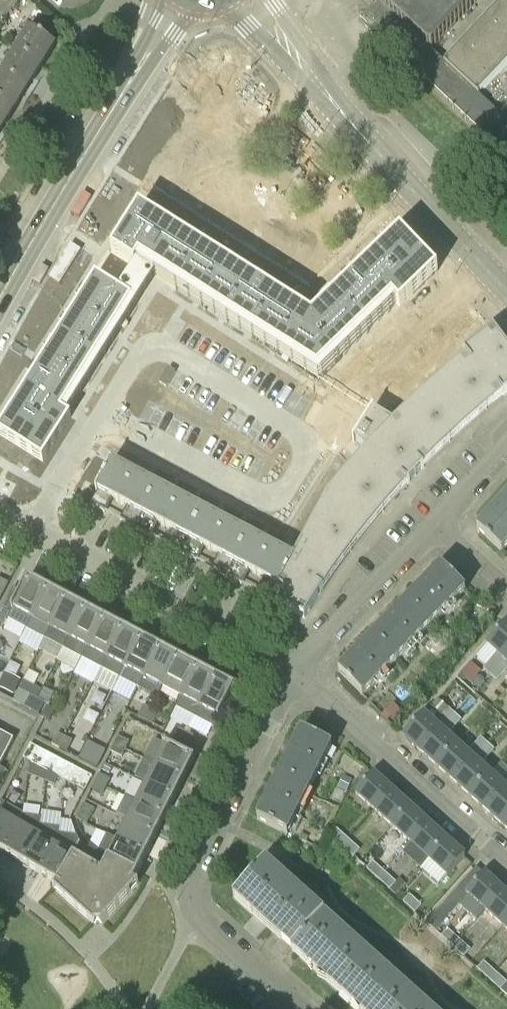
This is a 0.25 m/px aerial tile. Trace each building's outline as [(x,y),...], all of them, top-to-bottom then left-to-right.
[(1,21),(20,1),(18,0),(0,0),(0,20),(1,21)] [(365,29),(377,40),(379,37),(506,156),(506,106),(500,114),(432,50),(463,16),(478,0),(375,0),(377,2),(361,20),(368,26),(365,29)] [(16,51),(42,68),(56,46),(29,30),(16,51)] [(2,73),(28,90),(42,68),(16,51),(2,73)] [(15,112),(28,90),(2,73),(0,76),(0,103),(15,112)] [(1,134),(15,112),(0,103),(0,133),(1,134)] [(139,208),(111,253),(135,268),(140,260),(318,372),(393,300),(400,308),(438,271),(401,232),(312,317),(139,208)] [(0,429),(0,435),(43,462),(71,418),(62,412),(133,300),(120,292),(96,277),(0,429)] [(339,568),(348,556),(361,539),(367,531),(376,521),(384,510),(393,501),(402,490),(414,478),(427,464),(437,455),(450,442),(465,428),(476,419),(484,412),(502,397),(506,393),(506,347),(494,330),(464,353),(467,357),(446,374),(419,399),(392,424),(373,413),(356,439),(367,450),(344,475),(327,496),(294,558),(295,559),(280,588),(294,595),(287,609),(305,618),(319,597),(324,589),(331,580),(339,568)] [(113,499),(120,503),(135,474),(113,463),(114,462),(112,461),(96,492),(98,493),(91,506),(105,513),(113,499)] [(121,521),(135,529),(157,486),(135,474),(120,503),(128,507),(121,521)] [(158,523),(165,527),(180,499),(157,486),(135,529),(150,537),(158,523)] [(89,489),(82,501),(88,505),(95,493),(89,489)] [(477,530),(502,553),(506,547),(506,497),(477,530)] [(166,545),(181,553),(203,511),(180,499),(165,527),(173,531),(166,545)] [(204,547),(211,551),(226,523),(203,511),(181,553),(197,561),(204,547)] [(212,570),(227,577),(249,535),(226,523),(211,551),(219,555),(212,570)] [(249,571),(257,575),(272,547),(249,535),(227,577),(242,585),(249,571)] [(273,602),(280,588),(295,559),(294,558),(272,547),(257,575),(265,579),(257,593),(273,602)] [(466,591),(442,567),(407,602),(432,626),(466,591)] [(24,628),(45,588),(28,579),(11,611),(4,607),(0,614),(0,629),(2,629),(7,619),(24,628)] [(5,591),(9,584),(0,579),(0,588),(5,591)] [(50,628),(49,627),(65,598),(45,588),(24,628),(45,639),(50,628)] [(49,627),(50,628),(69,638),(84,608),(65,598),(49,627)] [(432,626),(407,602),(373,637),(397,661),(432,626)] [(69,638),(88,648),(104,619),(84,608),(69,638)] [(107,658),(108,658),(123,629),(104,619),(88,648),(107,658)] [(490,675),(506,656),(506,622),(487,645),(497,654),(483,669),(490,675)] [(102,668),(122,679),(143,639),(123,629),(108,658),(107,658),(102,668)] [(397,661),(373,637),(339,672),(363,696),(397,661)] [(122,679),(141,689),(162,649),(143,639),(122,679)] [(162,687),(166,689),(182,660),(162,649),(141,689),(157,697),(162,687)] [(490,675),(497,681),(506,670),(506,656),(490,675)] [(13,693),(27,668),(13,660),(0,682),(0,685),(13,693)] [(177,706),(181,708),(201,670),(182,660),(166,689),(182,697),(177,706)] [(181,708),(200,718),(220,680),(201,670),(181,708)] [(200,718),(215,726),(220,717),(235,688),(220,680),(200,718)] [(431,739),(454,714),(464,703),(447,689),(404,736),(420,751),(431,739)] [(24,707),(32,711),(38,699),(30,695),(24,707)] [(32,711),(39,715),(45,703),(38,699),(32,711)] [(138,717),(146,721),(151,709),(144,705),(138,717)] [(146,721),(153,724),(159,713),(151,709),(146,721)] [(437,766),(457,744),(448,735),(461,720),(454,714),(431,739),(420,751),(437,766)] [(220,717),(215,726),(222,730),(227,721),(220,717)] [(173,740),(181,744),(187,732),(179,729),(173,740)] [(333,747),(302,731),(280,775),(311,791),(333,747)] [(187,732),(181,744),(189,748),(193,739),(194,736),(187,732)] [(14,740),(0,733),(0,767),(14,740)] [(52,745),(60,749),(65,737),(58,733),(52,745)] [(115,744),(126,750),(130,742),(124,739),(119,736),(115,744)] [(73,741),(65,737),(60,749),(67,753),(73,741)] [(437,766),(454,781),(487,744),(481,738),(468,753),(457,744),(437,766)] [(30,762),(37,748),(31,744),(24,759),(30,762)] [(111,752),(122,757),(126,750),(115,744),(111,752)] [(155,764),(185,779),(194,759),(163,744),(163,745),(164,746),(155,764)] [(470,796),(491,773),(481,765),(495,750),(487,744),(454,781),(470,796)] [(37,748),(30,762),(48,772),(56,757),(37,748)] [(90,764),(97,768),(103,757),(95,753),(90,764)] [(56,757),(48,772),(67,781),(74,767),(56,757)] [(145,784),(175,799),(185,779),(155,764),(145,784)] [(85,791),(93,777),(74,767),(67,781),(85,791)] [(487,811),(506,789),(506,775),(500,782),(491,773),(470,796),(487,811)] [(96,781),(107,787),(111,780),(99,774),(96,781)] [(374,811),(392,791),(373,774),(356,794),(374,811)] [(311,791),(279,775),(257,819),(289,835),(311,791)] [(92,789),(103,795),(107,787),(96,781),(92,789)] [(136,802),(166,817),(175,799),(145,784),(136,802)] [(506,822),(506,789),(487,811),(503,826),(506,822)] [(374,811),(392,827),(410,807),(392,791),(374,811)] [(157,835),(166,817),(136,802),(126,797),(117,815),(127,820),(157,835)] [(84,804),(80,812),(92,818),(96,810),(84,804)] [(392,827),(411,844),(428,824),(410,807),(392,827)] [(3,852),(19,823),(2,813),(3,812),(1,811),(0,813),(0,850),(3,852)] [(76,819),(88,825),(92,818),(80,812),(76,819)] [(118,840),(147,854),(157,835),(127,820),(118,840)] [(3,852),(21,863),(38,834),(19,823),(3,852)] [(411,844),(429,860),(447,841),(428,824),(411,844)] [(21,863),(39,873),(56,845),(58,841),(60,828),(40,825),(40,831),(38,834),(21,863)] [(342,847),(348,840),(337,829),(330,836),(342,847)] [(137,873),(147,854),(118,840),(107,834),(98,853),(108,858),(137,873)] [(353,857),(360,850),(348,840),(342,847),(353,857)] [(447,877),(465,857),(447,841),(429,860),(447,877)] [(39,873),(57,884),(74,855),(56,845),(39,873)] [(93,924),(103,924),(139,884),(134,880),(137,873),(108,858),(102,872),(74,855),(57,884),(53,888),(93,924)] [(266,861),(233,898),(357,1008),(430,1008),(266,861)] [(378,879),(385,872),(373,862),(367,869),(378,879)] [(468,897),(485,911),(503,891),(477,868),(427,923),(437,932),(468,897)] [(390,890),(396,883),(385,872),(378,879),(390,890)] [(503,928),(506,923),(506,895),(503,891),(485,911),(503,928)] [(415,913),(422,906),(410,895),(403,902),(415,913)] [(453,947),(459,940),(448,929),(441,936),(453,947)] [(464,957),(471,950),(459,940),(453,947),(464,957)] [(489,980),(496,972),(484,962),(477,969),(489,980)] [(506,983),(506,982),(496,972),(489,980),(501,990),(506,983)]
